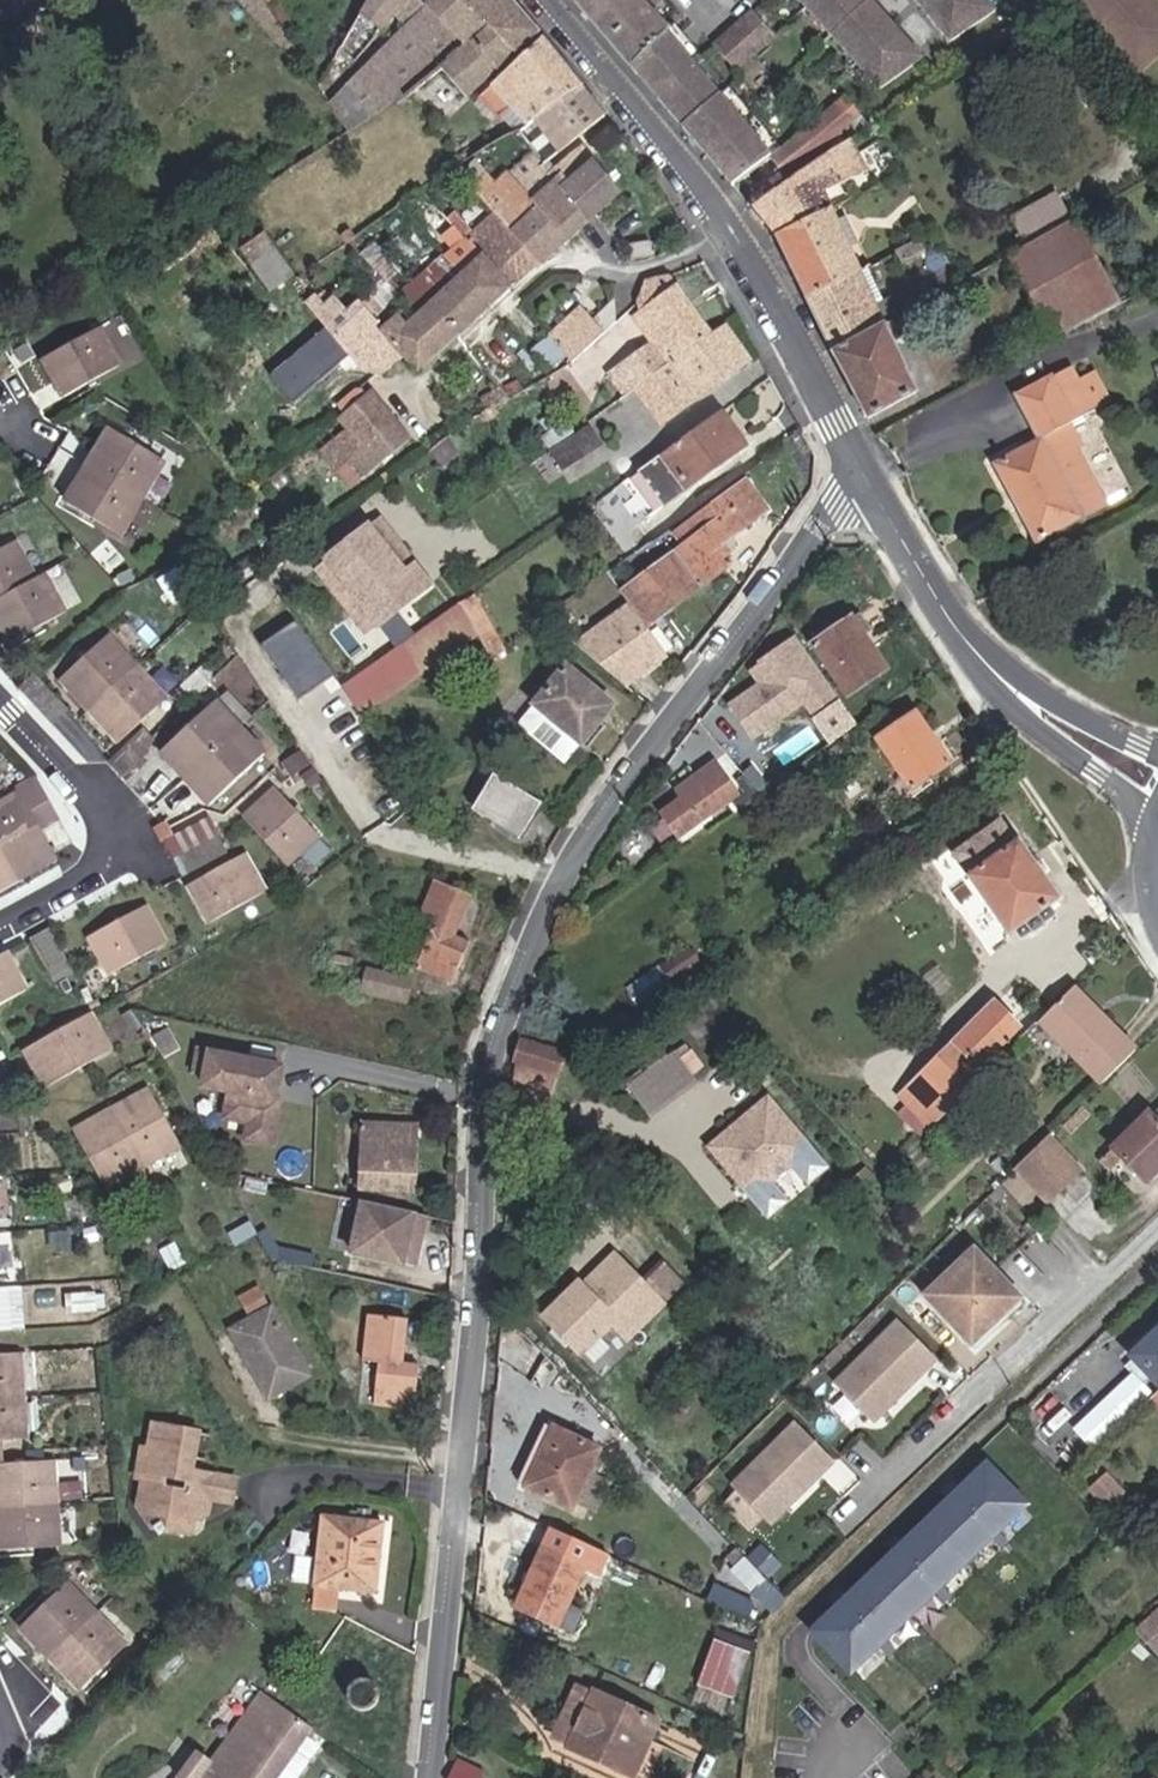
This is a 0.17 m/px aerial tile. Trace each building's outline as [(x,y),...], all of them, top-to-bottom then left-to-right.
[(7,38),(46,2),(44,0),(11,0),(0,9),(0,30),(7,38)] [(249,9),(285,49),(291,44),(266,3),(264,0),(242,0),(249,9)] [(329,106),(346,133),(405,97),(438,68),(469,42),(496,72),(539,32),(511,0),(369,0),(357,19),(347,33),(362,48),(379,29),(380,30),(394,16),(405,28),(329,106)] [(343,10),(357,19),(369,0),(349,0),(343,10)] [(592,23),(634,73),(735,186),(772,155),(664,32),(667,30),(648,8),(657,0),(571,0),(592,23)] [(878,86),(925,57),(874,0),(801,0),(878,86)] [(949,43),(996,11),(986,0),(913,0),(949,43)] [(1123,58),(1157,27),(1157,9),(1150,0),(1075,0),(1123,58)] [(1027,27),(1040,19),(1031,6),(1019,13),(1027,27)] [(733,70),(772,35),(751,11),(712,46),(733,70)] [(1157,37),(1157,27),(1123,58),(1127,63),(1157,37)] [(355,57),(362,48),(347,33),(342,43),(355,57)] [(583,85),(543,37),(502,78),(477,96),(498,119),(514,107),(529,123),(535,120),(583,85)] [(469,42),(438,68),(467,98),(496,72),(469,42)] [(334,55),(316,84),(325,98),(330,92),(350,64),(334,55)] [(607,115),(583,85),(535,120),(558,152),(607,115)] [(856,106),(846,93),(772,155),(792,178),(842,136),(833,125),(856,106)] [(856,153),(848,139),(824,156),(833,168),(856,153)] [(589,219),(595,214),(621,191),(583,145),(557,165),(551,170),(545,162),(519,182),(545,210),(566,194),(589,219)] [(753,207),(778,235),(815,217),(808,201),(824,194),(876,167),(866,148),(856,153),(833,168),(824,156),(753,207)] [(545,162),(536,149),(510,172),(512,175),(519,182),(545,162)] [(887,161),(893,157),(889,151),(883,154),(887,161)] [(551,170),(557,165),(551,157),(545,162),(551,170)] [(512,175),(487,203),(494,211),(540,262),(557,247),(589,219),(566,194),(545,210),(519,182),(512,175)] [(808,201),(815,217),(831,209),(824,194),(808,201)] [(1028,245),(1071,221),(1055,194),(1013,217),(1028,245)] [(455,199),(442,210),(458,230),(472,245),(485,255),(499,271),(512,286),(540,262),(494,211),(479,223),(455,199)] [(778,235),(806,294),(812,291),(820,292),(860,272),(831,209),(815,217),(778,235)] [(458,230),(442,210),(437,215),(441,220),(435,225),(454,249),(448,254),(492,303),(512,286),(499,271),(485,255),(472,245),(458,230)] [(1008,256),(1054,338),(1136,294),(1131,284),(1115,292),(1073,220),(1071,221),(1028,245),(1008,256)] [(367,233),(353,245),(388,282),(402,270),(367,233)] [(264,234),(243,249),(272,290),(293,276),(264,234)] [(902,265),(925,253),(920,243),(897,255),(902,265)] [(492,303),(448,254),(399,294),(419,315),(433,304),(460,332),(492,303)] [(812,291),(806,294),(834,352),(884,324),(860,272),(820,292),(812,291)] [(640,309),(674,286),(667,275),(645,280),(637,301),(640,309)] [(677,284),(674,286),(640,309),(633,315),(654,342),(610,374),(624,396),(635,388),(712,333),(677,284)] [(368,291),(357,299),(376,321),(386,312),(368,291)] [(324,302),(317,295),(306,304),(344,349),(367,375),(375,377),(403,352),(382,329),(376,321),(357,299),(346,309),(334,295),(324,302)] [(582,306),(551,335),(567,354),(570,359),(616,321),(617,301),(594,320),(582,306)] [(418,369),(460,332),(433,304),(419,315),(406,326),(398,318),(382,329),(403,352),(418,369)] [(834,352),(868,417),(914,392),(891,339),(904,331),(897,318),(884,324),(834,352)] [(751,360),(725,324),(712,333),(738,370),(751,360)] [(269,371),(293,400),(347,355),(323,326),(269,371)] [(65,396),(119,367),(98,329),(45,360),(65,396)] [(738,370),(712,333),(635,388),(662,424),(738,370)] [(533,349),(547,368),(567,354),(551,335),(533,349)] [(995,463),(1037,542),(1106,505),(1076,449),(1081,446),(1069,423),(1095,410),(1079,380),(1072,366),(1053,376),(1051,374),(1015,394),(1040,439),(995,463)] [(1096,370),(1079,380),(1095,410),(1112,400),(1096,370)] [(409,436),(372,390),(339,416),(347,427),(322,448),(338,468),(351,458),(365,477),(390,458),(387,454),(409,436)] [(722,411),(639,471),(664,505),(747,446),(722,411)] [(540,440),(547,450),(572,432),(564,421),(540,440)] [(601,444),(589,427),(552,451),(565,469),(601,444)] [(166,463),(105,428),(62,501),(123,538),(166,463)] [(646,627),(727,568),(721,558),(730,552),(724,543),(769,511),(748,480),(698,516),(707,528),(621,592),(629,604),(575,644),(625,686),(666,655),(646,627)] [(359,520),(342,532),(354,551),(372,540),(359,520)] [(0,551),(0,600),(36,579),(16,543),(0,551)] [(0,600),(0,626),(10,644),(66,611),(46,573),(36,579),(0,600)] [(477,634),(490,656),(507,645),(474,595),(459,604),(461,608),(477,634)] [(458,603),(407,639),(426,669),(477,634),(461,608),(459,604),(458,603)] [(853,618),(812,644),(848,697),(889,670),(853,618)] [(60,681),(92,715),(139,670),(106,635),(60,681)] [(835,694),(796,637),(760,662),(770,677),(729,705),(752,738),(803,702),(810,712),(835,694)] [(426,669),(407,639),(346,681),(366,711),(426,669)] [(612,706),(564,667),(533,704),(581,744),(612,706)] [(139,670),(92,715),(119,742),(166,699),(139,670)] [(185,780),(241,729),(216,702),(161,753),(185,780)] [(917,713),(877,739),(914,792),(953,764),(917,713)] [(108,764),(114,771),(121,779),(159,744),(144,729),(108,764)] [(264,754),(241,729),(185,780),(208,805),(264,754)] [(717,766),(679,793),(685,801),(664,817),(679,838),(738,796),(717,766)] [(492,776),(473,809),(520,837),(540,805),(492,776)] [(43,832),(32,814),(50,805),(36,777),(17,788),(22,795),(0,808),(0,843),(19,877),(56,857),(43,832)] [(246,814),(293,864),(321,839),(271,788),(246,814)] [(32,814),(43,832),(61,823),(50,805),(32,814)] [(716,827),(736,814),(731,807),(712,821),(716,827)] [(170,840),(188,874),(226,852),(207,818),(174,835),(167,822),(157,827),(165,842),(170,840)] [(1003,818),(953,852),(1010,934),(1014,931),(1020,940),(1022,940),(1031,933),(1034,933),(1042,928),(1043,925),(1054,916),(1055,914),(1050,906),(1059,899),(1003,818)] [(19,877),(0,843),(0,887),(19,877)] [(211,920),(266,890),(245,853),(191,884),(211,920)] [(450,984),(467,944),(453,938),(469,897),(432,882),(415,922),(418,924),(404,958),(416,964),(414,971),(450,984)] [(112,975),(168,944),(148,907),(91,937),(112,975)] [(75,974),(49,929),(32,939),(56,985),(75,974)] [(639,1009),(701,966),(688,947),(626,989),(639,1009)] [(30,994),(8,951),(0,956),(0,1010),(30,994)] [(366,969),(388,974),(389,966),(368,961),(366,969)] [(409,979),(388,974),(366,969),(361,990),(404,1001),(409,979)] [(1074,987),(1039,1022),(1101,1086),(1136,1051),(1074,987)] [(1020,1029),(995,1002),(900,1097),(929,1127),(985,1073),(980,1068),(1020,1029)] [(148,1015),(130,1012),(139,1027),(145,1023),(148,1015)] [(110,1051),(93,1016),(91,1014),(70,1026),(72,1031),(89,1062),(110,1051)] [(194,1025),(167,1019),(166,1027),(191,1033),(194,1025)] [(26,1051),(32,1060),(45,1086),(89,1062),(72,1031),(70,1026),(26,1051)] [(513,1066),(554,1080),(563,1053),(522,1039),(513,1066)] [(281,1069),(198,1052),(194,1072),(204,1074),(202,1087),(229,1092),(249,1097),(244,1123),(247,1124),(244,1141),(270,1146),(279,1102),(275,1101),(281,1069)] [(645,1105),(683,1076),(666,1053),(628,1082),(645,1105)] [(510,1081),(540,1090),(554,1080),(513,1066),(510,1076),(510,1081)] [(769,1090),(705,1144),(768,1218),(833,1164),(769,1090)] [(153,1092),(116,1112),(147,1168),(184,1147),(153,1092)] [(244,1123),(249,1097),(229,1092),(224,1119),(244,1123)] [(19,1133),(17,1093),(0,1094),(0,1134),(19,1133)] [(1114,1143),(1116,1145),(1147,1177),(1157,1167),(1157,1112),(1156,1114),(1149,1108),(1114,1143)] [(147,1168),(116,1112),(78,1134),(108,1189),(147,1168)] [(411,1125),(360,1122),(356,1191),(376,1192),(376,1200),(406,1200),(406,1194),(414,1194),(416,1137),(411,1137),(411,1125)] [(1079,1173),(1046,1140),(1012,1174),(1045,1207),(1079,1173)] [(408,1244),(414,1215),(351,1201),(341,1250),(414,1266),(419,1246),(408,1244)] [(419,1246),(425,1217),(414,1215),(408,1244),(419,1246)] [(974,1249),(925,1297),(974,1347),(1023,1300),(974,1249)] [(581,1283),(545,1316),(582,1356),(614,1325),(629,1341),(666,1306),(618,1255),(595,1276),(594,1287),(589,1291),(581,1283)] [(232,1332),(270,1400),(311,1377),(272,1310),(270,1311),(261,1297),(246,1305),(254,1320),(232,1332)] [(410,1320),(368,1316),(362,1360),(379,1362),(375,1406),(414,1411),(419,1364),(405,1362),(410,1320)] [(898,1320),(834,1384),(873,1423),(937,1360),(898,1320)] [(1140,1358),(1157,1376),(1157,1340),(1140,1358)] [(27,1397),(24,1353),(0,1355),(0,1399),(27,1397)] [(4,1440),(30,1438),(27,1397),(0,1399),(0,1440),(4,1440)] [(198,1430),(155,1423),(150,1449),(143,1447),(139,1475),(149,1477),(144,1505),(158,1539),(167,1536),(188,1539),(192,1534),(195,1518),(206,1514),(208,1497),(232,1501),(236,1477),(191,1469),(198,1430)] [(795,1423),(731,1485),(770,1524),(833,1461),(795,1423)] [(601,1449),(554,1427),(524,1489),(572,1511),(601,1449)] [(59,1502),(56,1461),(7,1465),(0,1466),(0,1507),(59,1502)] [(61,1467),(61,1498),(82,1498),(83,1467),(61,1467)] [(938,1584),(989,1535),(1002,1548),(1009,1541),(996,1528),(1022,1504),(987,1467),(816,1630),(851,1667),(876,1643),(889,1656),(896,1649),(884,1636),(931,1591),(943,1604),(951,1597),(938,1584)] [(1128,1497),(1107,1475),(1090,1491),(1111,1513),(1128,1497)] [(0,1507),(0,1545),(0,1550),(63,1545),(59,1502),(0,1507)] [(386,1525),(323,1519),(316,1588),(378,1595),(386,1525)] [(559,1628),(570,1602),(586,1567),(543,1547),(515,1608),(559,1628)] [(744,1556),(736,1548),(725,1559),(733,1567),(744,1556)] [(767,1580),(744,1556),(733,1567),(729,1571),(752,1595),(757,1591),(767,1580)] [(775,1587),(767,1580),(757,1591),(764,1598),(775,1587)] [(128,1645),(68,1585),(23,1628),(83,1690),(128,1645)] [(580,1607),(570,1602),(559,1628),(567,1631),(580,1607)] [(1126,1643),(1145,1661),(1157,1649),(1157,1614),(1126,1643)] [(731,1703),(738,1686),(752,1655),(724,1643),(702,1691),(731,1703)] [(356,1683),(352,1686),(350,1690),(349,1695),(350,1700),(352,1704),(356,1707),(365,1710),(369,1709),(373,1706),(376,1702),(377,1698),(378,1693),(373,1685),(370,1683),(365,1681),(360,1681),(356,1683)] [(568,1747),(595,1691),(576,1682),(550,1739),(568,1747)] [(745,1688),(738,1686),(731,1703),(702,1691),(697,1702),(733,1718),(745,1688)] [(595,1691),(568,1747),(632,1777),(635,1777),(660,1722),(595,1691)] [(284,1710),(261,1694),(215,1759),(201,1749),(180,1777),(279,1777),(313,1731),(284,1710)] [(447,1776),(447,1777),(482,1777),(484,1772),(456,1759),(447,1776)]
